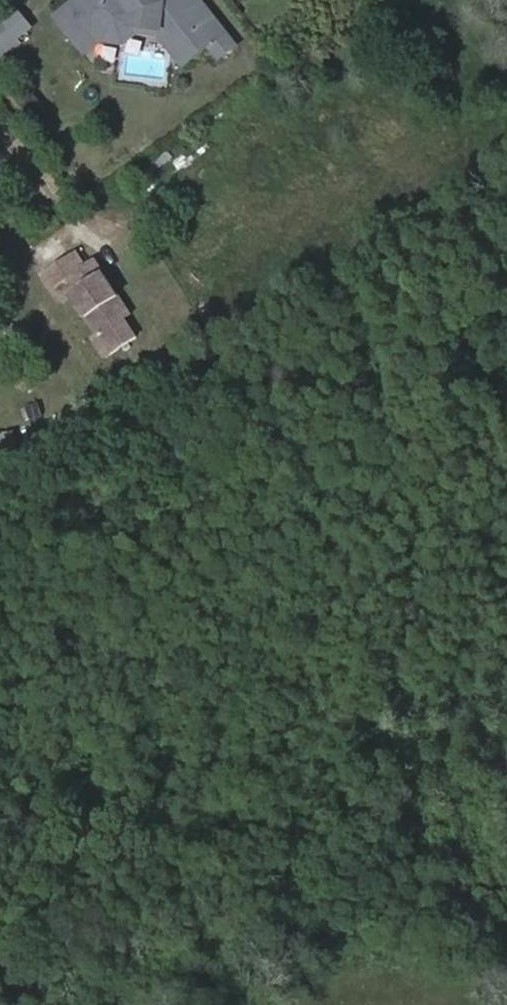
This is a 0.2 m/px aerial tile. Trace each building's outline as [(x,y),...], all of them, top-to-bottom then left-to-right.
[(199,0),(84,0),(59,20),(85,52),(107,35),(110,38),(125,40),(137,30),(165,34),(178,50),(200,32),(210,45),(223,61),(238,49),(199,0)] [(3,41),(12,52),(20,46),(1,23),(0,23),(0,43),(3,41)] [(107,35),(85,52),(88,56),(107,41),(128,44),(138,36),(159,38),(165,34),(137,30),(125,40),(110,38),(107,35)] [(210,45),(200,32),(178,50),(188,63),(210,45)] [(3,41),(0,43),(0,62),(12,52),(3,41)] [(63,171),(57,176),(64,186),(71,181),(63,171)] [(80,270),(84,266),(79,260),(74,263),(80,270)] [(134,322),(140,317),(100,266),(90,274),(84,266),(80,270),(74,263),(49,283),(61,297),(75,286),(85,298),(80,302),(109,339),(124,358),(148,339),(134,322)] [(109,339),(104,343),(119,362),(124,358),(109,339)]
